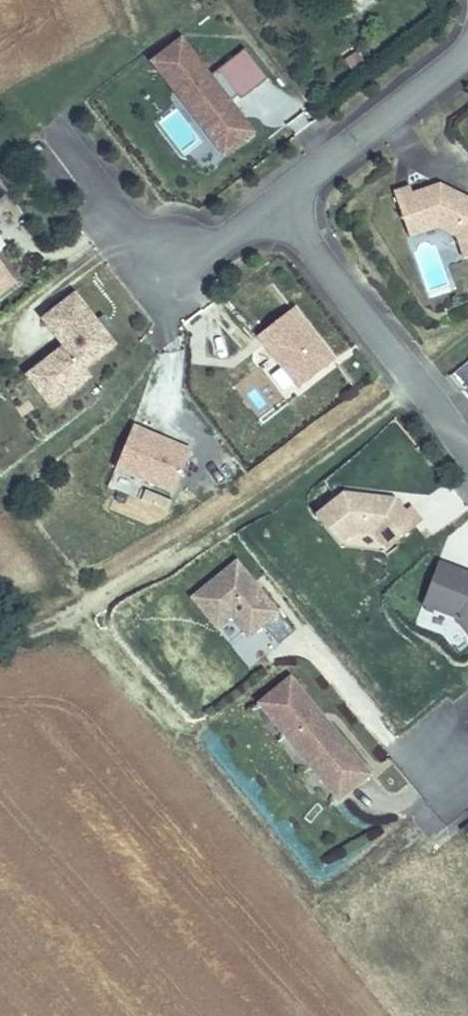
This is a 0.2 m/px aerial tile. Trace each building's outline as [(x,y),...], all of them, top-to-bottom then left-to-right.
[(245,95),(273,74),(250,44),(213,72),(186,37),(159,58),(220,136),(230,127),(229,125),(239,117),(228,102),(243,91),(245,95)] [(251,131),(239,117),(229,125),(230,127),(220,136),(230,148),(251,131)] [(447,177),(419,187),(417,180),(401,186),(412,215),(425,210),(430,224),(445,220),(464,229),(467,240),(467,188),(447,177)] [(0,179),(0,198),(9,191),(0,179)] [(430,224),(425,210),(412,215),(417,230),(430,224)] [(0,248),(0,289),(20,272),(0,248)] [(118,341),(79,292),(47,317),(69,344),(45,362),(70,393),(94,374),(87,365),(118,341)] [(339,357),(297,304),(262,332),(303,384),(339,357)] [(70,393),(45,362),(32,373),(56,404),(70,393)] [(179,489),(196,447),(138,423),(121,465),(179,489)] [(144,486),(140,499),(168,508),(172,495),(144,486)] [(425,514),(414,501),(408,505),(398,492),(347,486),(319,507),(342,537),(358,524),(379,526),(391,541),(425,514)] [(297,623),(265,583),(261,585),(254,576),(257,574),(240,552),(195,589),(219,618),(234,606),(251,627),(265,616),(281,636),(297,623)] [(441,555),(425,597),(458,609),(467,622),(467,566),(441,555)] [(371,766),(293,669),(262,695),(318,764),(328,755),(333,761),(331,762),(349,784),(371,766)] [(349,784),(331,762),(333,761),(328,755),(318,764),(340,791),(349,784)]
